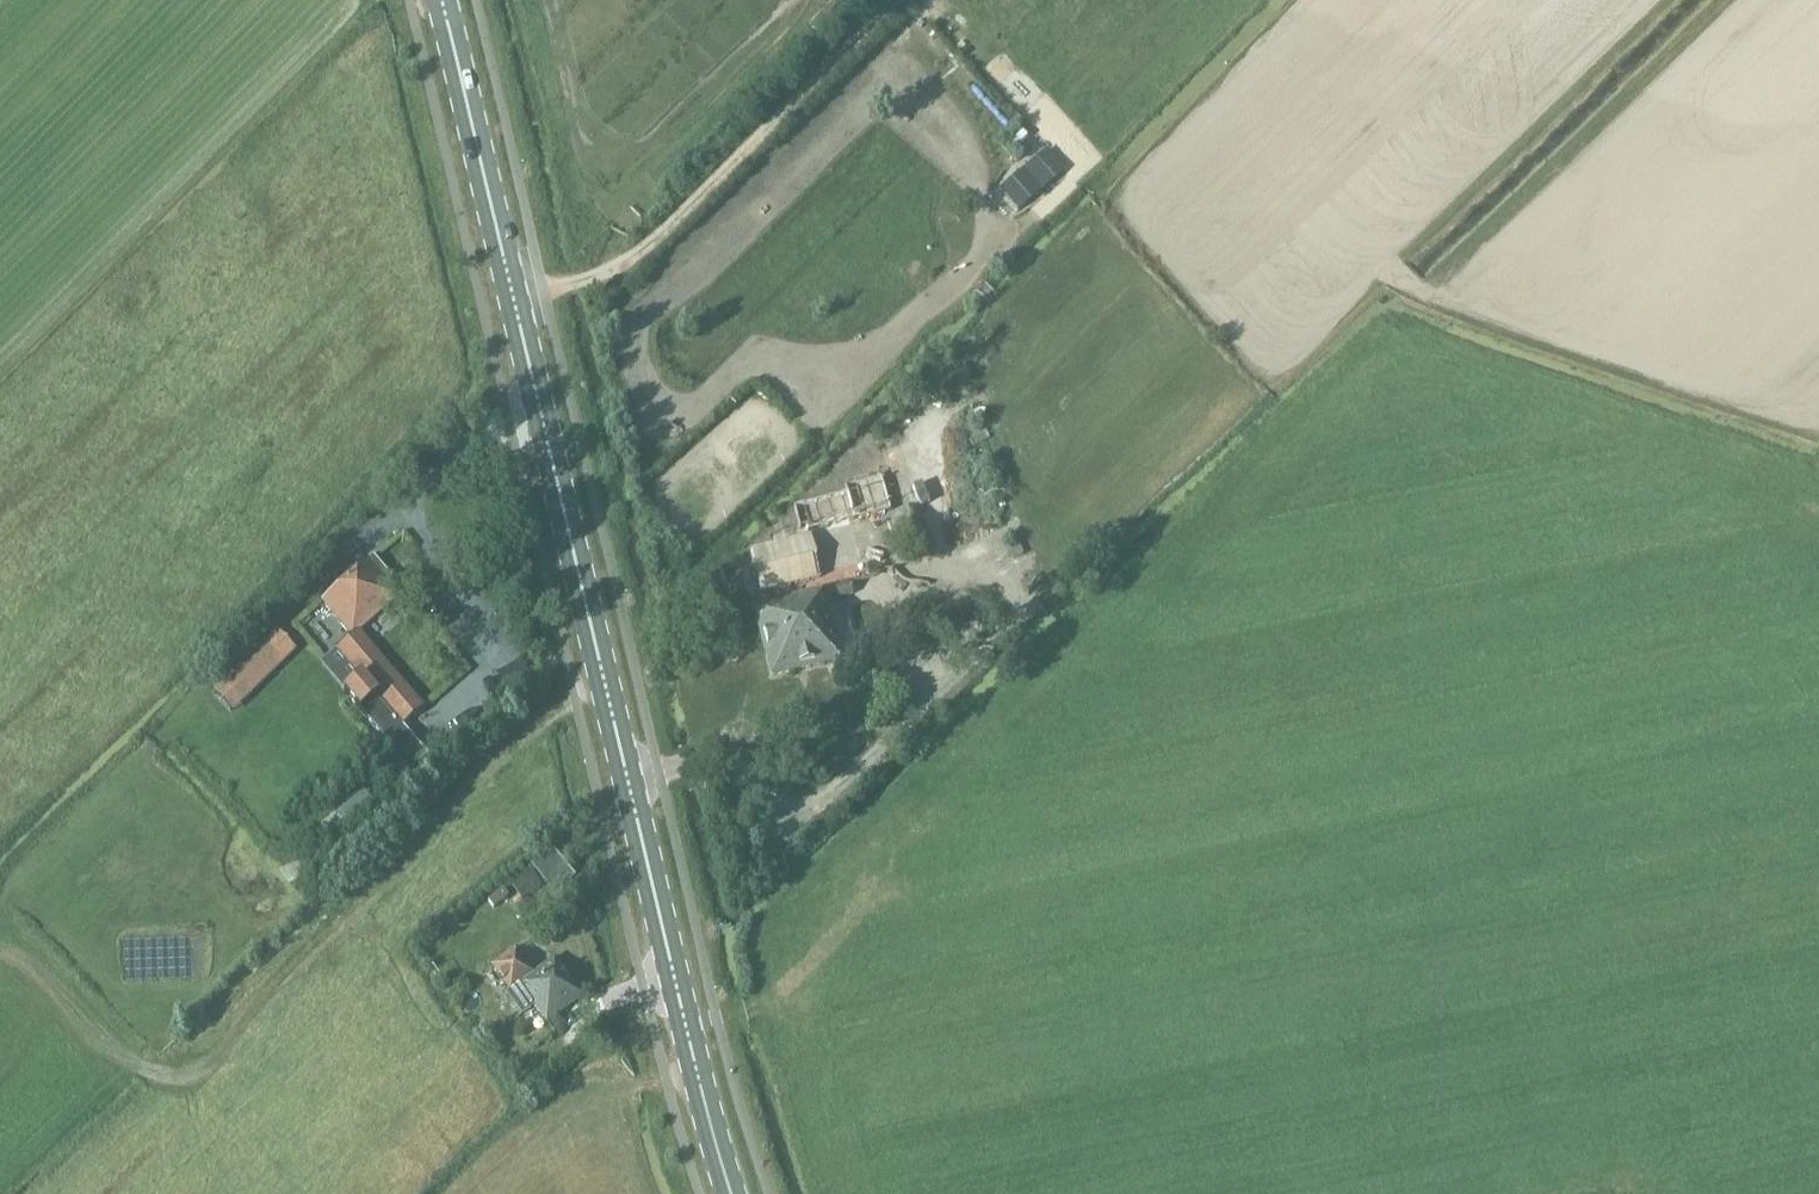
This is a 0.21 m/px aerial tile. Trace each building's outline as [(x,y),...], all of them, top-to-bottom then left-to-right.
[(1024,169),(1000,189),(1018,211),(1042,191),(1024,169)] [(778,541),(749,549),(761,593),(820,578),(809,534),(808,531),(889,510),(880,477),(846,486),(848,491),(795,505),(800,526),(776,532),(778,541)] [(915,505),(892,514),(893,517),(890,518),(905,559),(919,554),(926,552),(926,551),(931,549),(915,505)] [(369,560),(320,602),(351,637),(336,650),(359,678),(353,683),(343,691),(347,695),(384,738),(392,748),(387,753),(406,776),(429,756),(404,726),(425,708),(360,632),(400,597),(387,582),(369,560)] [(849,580),(835,583),(838,597),(852,593),(849,580)] [(754,609),(772,678),(838,662),(834,644),(836,643),(824,591),(754,609)] [(982,602),(970,614),(981,624),(992,612),(982,602)] [(265,645),(264,645),(224,684),(215,694),(233,712),(242,702),(282,663),(265,645)] [(363,793),(336,817),(344,826),(354,817),(358,821),(360,823),(370,813),(368,811),(365,807),(371,802),(363,793)] [(522,902),(542,886),(530,871),(510,886),(522,902)] [(516,949),(492,967),(511,994),(508,996),(523,1015),(535,1006),(548,1023),(582,998),(583,996),(555,959),(534,976),(516,949)]
